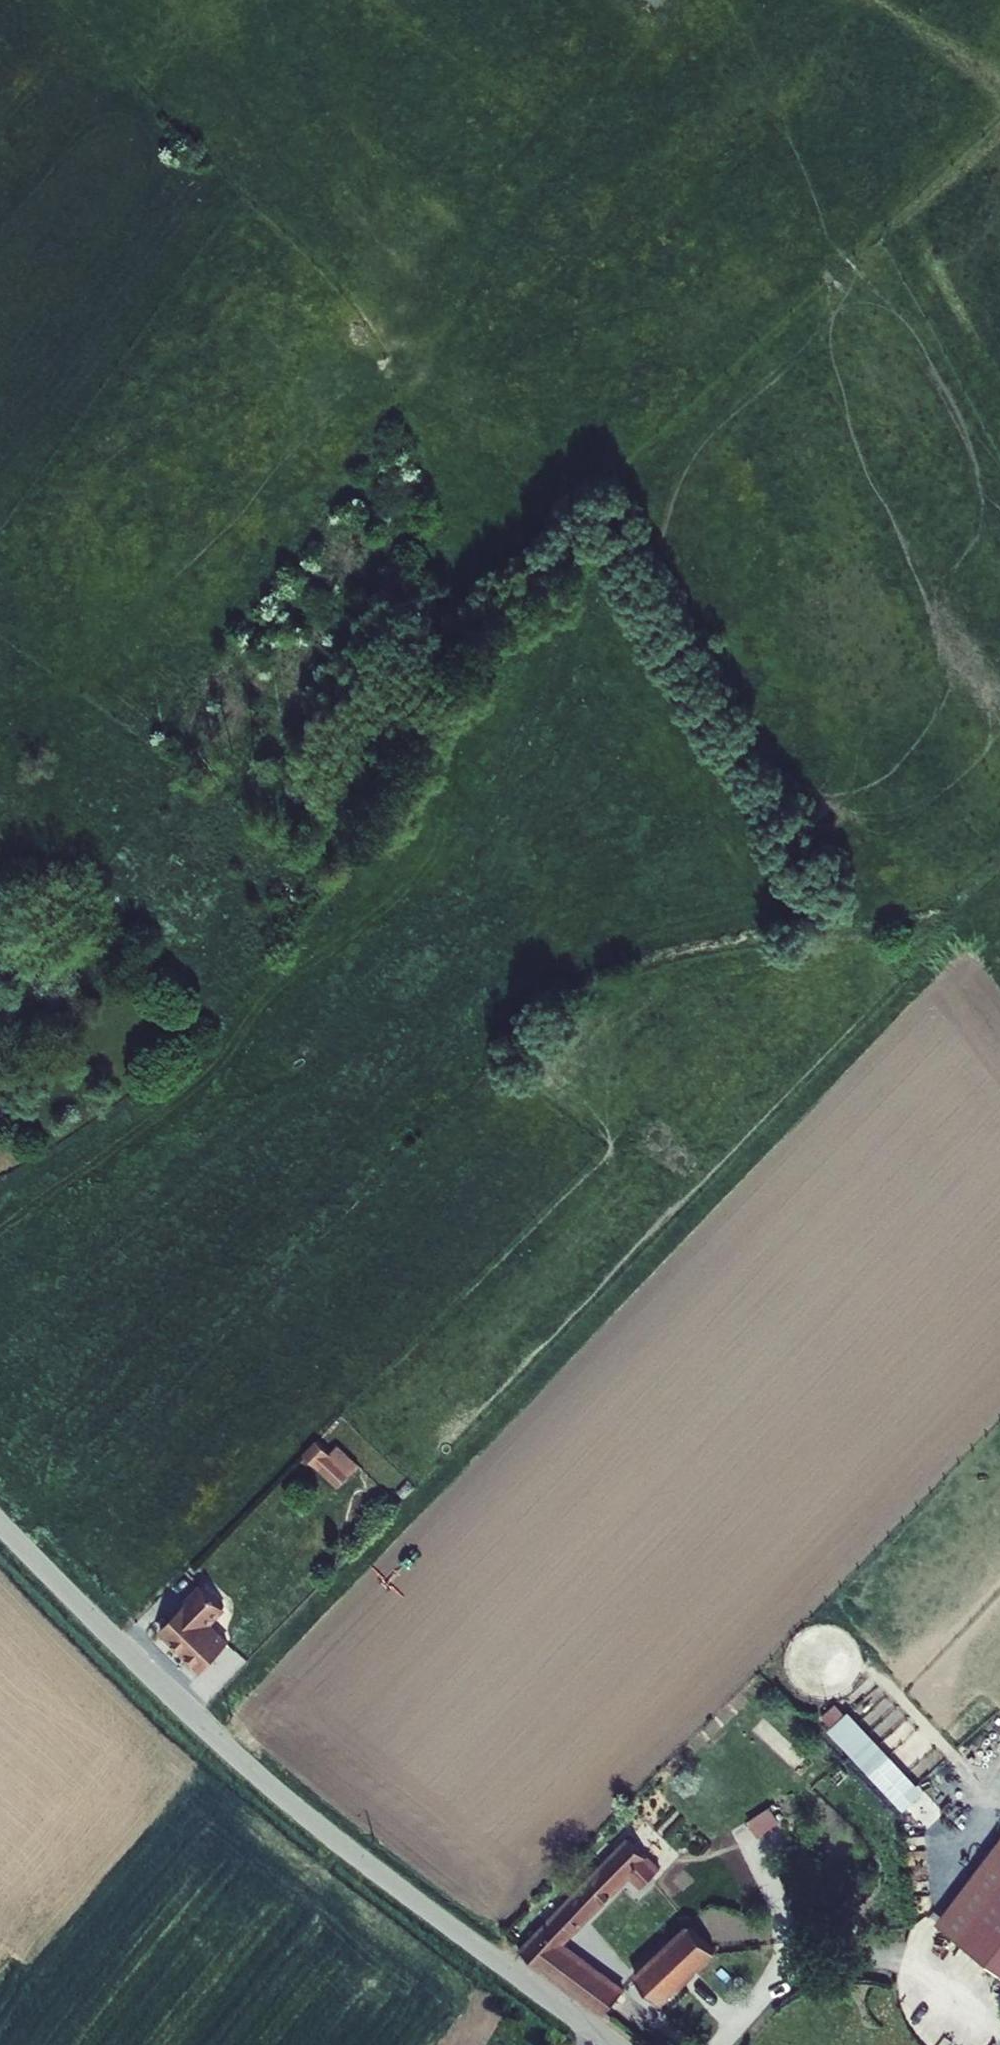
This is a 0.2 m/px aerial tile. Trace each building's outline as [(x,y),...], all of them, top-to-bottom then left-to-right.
[(315,1442),(300,1455),(335,1488),(355,1465),(334,1446),(330,1458),(315,1442)] [(210,1577),(165,1621),(209,1664),(234,1635),(216,1618),(232,1600),(210,1577)] [(829,1728),(906,1808),(926,1788),(850,1708),(829,1728)] [(930,1926),(999,1976),(999,1832),(930,1926)] [(620,1844),(533,1941),(622,2004),(639,1979),(574,1934),(623,1880),(636,1892),(653,1874),(620,1844)] [(705,1914),(651,1968),(677,1994),(731,1939),(705,1914)]
